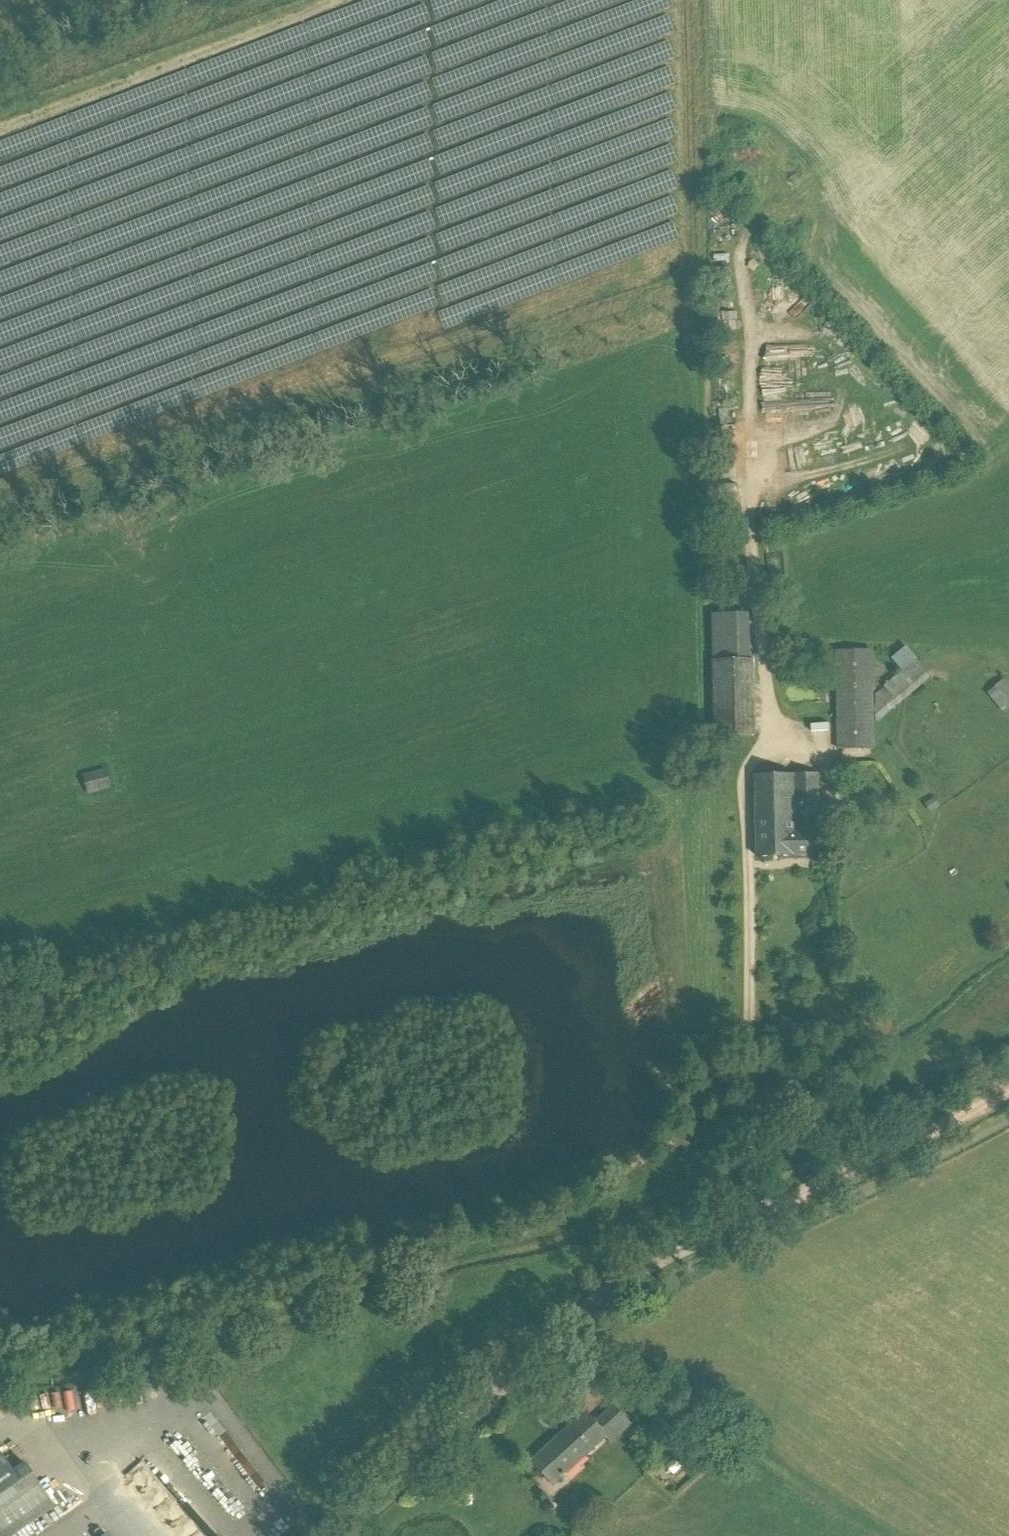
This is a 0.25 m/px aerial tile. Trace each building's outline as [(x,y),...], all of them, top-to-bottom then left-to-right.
[(707,261),(709,274),(723,272),(721,259),(707,261)] [(730,527),(730,518),(719,518),(719,528),(730,527)] [(874,724),(874,694),(873,650),(836,651),(837,749),(874,748),(874,724)] [(748,654),(706,655),(709,731),(751,729),(748,654)] [(874,694),(874,724),(930,678),(916,660),(911,664),(897,675),(874,694)] [(1004,712),(1008,708),(1008,687),(1003,680),(988,693),(1004,712)] [(106,770),(82,776),(87,794),(110,788),(106,770)] [(756,776),(757,856),(813,855),(813,833),(820,833),(819,775),(794,776),(794,775),(756,776)] [(83,1384),(28,1391),(29,1402),(39,1401),(40,1407),(53,1406),(52,1398),(85,1394),(83,1384)] [(533,1461),(553,1483),(605,1435),(611,1440),(629,1423),(613,1406),(596,1422),(586,1412),(533,1461)] [(166,1427),(170,1438),(187,1431),(183,1420),(166,1427)] [(55,1507),(25,1465),(13,1473),(0,1454),(0,1535),(13,1535),(55,1507)] [(156,1512),(174,1518),(180,1498),(163,1492),(156,1512)] [(209,1528),(190,1511),(175,1528),(183,1535),(201,1535),(209,1528)] [(104,1528),(93,1535),(110,1535),(104,1528)]
